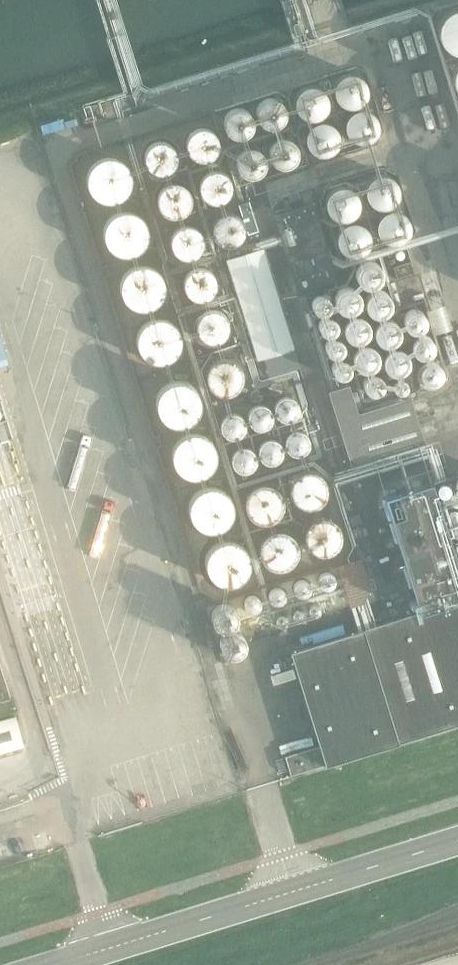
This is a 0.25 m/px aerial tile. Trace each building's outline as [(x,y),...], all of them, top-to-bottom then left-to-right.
[(216,142),(216,141),(215,136),(211,130),(207,127),(201,125),(195,125),(189,128),(185,134),(183,140),(183,146),(186,152),(191,156),(198,158),(204,157),(208,155),(211,153),(214,148),(216,142)] [(175,152),(173,145),(170,140),(167,138),(164,136),(157,135),(151,137),(146,140),(143,145),(142,148),(142,152),(143,159),(147,164),(152,167),(159,168),(164,167),(169,164),(173,159),(175,152)] [(130,172),(130,171),(128,164),(126,161),(124,157),(118,154),(115,152),(110,152),(104,153),(101,154),(97,157),(94,161),(92,164),(91,171),(91,176),(92,179),(96,185),(102,189),(105,190),(109,191),(116,190),(120,188),(123,186),(126,183),(128,179),(130,172)] [(228,183),(228,182),(227,176),(224,171),(218,167),(211,166),(205,168),(200,171),(196,176),(195,182),(196,188),(199,193),(203,197),(210,199),(213,199),(218,198),(223,194),(227,189),(228,183)] [(188,199),(188,198),(187,191),(183,187),(179,183),(173,182),(166,183),(160,186),(156,191),(155,197),(156,203),(159,209),(164,213),(167,214),(171,215),(177,214),(183,210),(186,205),(188,199)] [(402,392),(446,379),(426,307),(418,306),(396,312),(378,251),(407,243),(408,233),(400,205),(357,199),(355,190),(331,196),(330,203),(338,235),(339,232),(346,257),(345,264),(352,265),(357,282),(315,294),(314,302),(319,321),(319,322),(335,379),(355,374),(355,375),(354,387),(357,398),(358,386),(402,392)] [(297,195),(301,207),(313,203),(310,191),(297,195)] [(313,203),(301,207),(273,216),(297,294),(337,282),(313,203)] [(148,229),(149,228),(148,223),(147,220),(143,214),(137,210),(130,208),(127,208),(122,210),(116,213),(111,219),(110,223),(109,227),(111,235),(114,241),(120,245),(128,247),(135,246),(138,245),(143,242),(147,236),(148,229)] [(242,228),(242,227),(241,221),(238,216),(233,212),(227,211),(221,211),(215,215),(213,217),(211,221),(209,227),(210,233),(214,238),(218,241),(224,244),(231,243),(237,239),(241,233),(242,228)] [(200,240),(199,236),(198,233),(195,228),(189,224),(183,223),(178,224),(172,228),(169,233),(167,236),(167,240),(168,247),(172,251),(176,255),(182,256),(189,255),(194,252),(198,247),(200,240)] [(264,249),(226,261),(257,361),(295,349),(264,249)] [(163,281),(163,280),(161,272),(158,267),(153,263),(150,262),(145,261),(142,261),(137,262),(131,265),(126,271),(125,275),(124,279),(125,286),(128,292),(134,297),(137,299),(142,300),(145,300),(150,299),(156,295),(159,292),(161,288),(163,281)] [(404,264),(393,268),(397,280),(414,274),(411,262),(404,264)] [(211,281),(211,280),(210,273),(206,268),(200,264),(193,264),(187,265),(182,269),(179,274),(178,280),(179,286),(182,291),(187,295),(193,297),(201,295),(206,292),(210,287),(211,281)] [(224,329),(223,322),(220,318),(216,314),(209,312),(202,313),(197,316),(194,318),(192,322),(191,329),(192,335),(195,340),(200,343),(206,345),(210,345),(213,344),(218,341),(222,335),(224,329)] [(180,336),(180,335),(180,330),(179,327),(175,322),(169,317),(162,316),(158,316),(154,317),(148,320),(144,326),(142,330),(141,334),(142,339),(143,343),(146,348),(153,353),(159,355),(163,355),(167,354),(173,350),(177,346),(179,343),(180,336)] [(236,376),(234,369),(230,363),(224,360),(217,359),(211,361),(207,365),(204,370),(203,376),(204,382),(208,387),(213,391),(220,392),(227,390),(231,387),(234,382),(236,376)] [(198,395),(196,387),(193,382),(187,377),(180,375),(177,375),(172,376),(166,380),(161,386),(159,393),(160,400),(163,407),(166,410),(170,413),(177,414),(181,414),(185,413),(191,410),(195,404),(197,400),(198,395)] [(296,403),(296,402),(295,398),(293,394),(289,391),(284,390),(280,391),(276,393),(273,397),(272,402),(273,406),(275,410),(279,412),(283,414),(288,413),(292,410),(295,407),(296,403)] [(13,438),(0,397),(0,442),(13,438)] [(267,410),(267,409),(267,405),(264,401),(261,399),(257,397),(252,398),(248,400),(245,404),(244,408),(244,413),(247,417),(250,420),(255,421),(260,420),(263,418),(266,414),(267,410)] [(241,418),(241,417),(240,412),(237,408),(234,406),(230,405),(225,405),(220,408),(218,412),(217,416),(218,421),(220,425),(224,428),(229,429),(233,428),(237,425),(239,422),(241,418)] [(308,434),(308,433),(307,428),(305,424),(300,422),(296,421),(292,422),(288,425),(286,429),(285,434),(286,437),(288,441),(291,444),(296,445),(300,444),(304,442),(307,438),(308,434)] [(215,446),(215,445),(215,441),(213,437),(212,434),(209,431),(203,427),(198,426),(195,426),(188,427),(184,430),(181,432),(179,436),(177,439),(176,446),(177,450),(178,454),(181,458),(183,460),(189,464),(197,465),(204,463),(209,459),(214,453),(215,446)] [(280,444),(280,443),(279,438),(277,435),(273,432),(268,431),(265,432),(260,435),(257,438),(256,442),(257,446),(259,450),(263,454),(267,455),(273,454),(276,451),(279,448),(280,444)] [(250,452),(250,451),(249,446),(246,442),(243,440),(238,439),(233,441),(230,443),(227,447),(227,451),(227,455),(230,459),(232,461),(237,463),(242,462),(246,460),(249,456),(250,452)] [(324,490),(324,489),(324,486),(322,481),(318,475),(313,472),(309,470),(306,469),(299,470),(295,472),(291,474),(287,480),(286,484),(285,488),(286,495),(289,501),(295,506),(302,508),(307,508),(311,508),(314,506),(318,503),(322,497),(324,490)] [(384,497),(419,613),(290,652),(319,746),(285,757),(290,776),(325,765),(325,767),(457,726),(457,474),(384,497)] [(277,501),(277,500),(276,493),(272,487),(266,482),(259,481),(256,481),(251,482),(245,485),(240,492),(238,496),(238,500),(239,507),(243,513),(248,517),(252,519),(256,520),(260,520),(265,518),(270,515),(275,510),(276,505),(277,501)] [(234,510),(234,509),(233,503),(229,496),(223,492),(216,490),(213,490),(208,491),(202,494),(200,497),(197,501),(195,508),(196,516),(198,520),(200,522),(203,525),(207,527),(214,529),(217,529),(222,528),(227,524),(232,519),(234,514),(234,510)] [(339,529),(338,522),(334,515),(328,511),(321,509),(317,509),(313,510),(310,511),(306,514),(303,518),(301,521),(300,528),(300,533),(301,536),(306,542),(310,546),(314,547),(319,548),(325,547),(329,546),(332,543),(337,537),(338,534),(339,529)] [(291,543),(291,538),(290,535),(286,529),(280,525),(273,523),(269,523),(265,524),(259,528),(256,531),(254,534),(253,538),(252,543),(254,550),(257,556),(263,560),(270,562),(273,562),(278,561),(284,558),(288,554),(290,551),(291,543)] [(246,557),(246,556),(245,552),(244,548),(240,542),(235,538),(232,537),(227,536),(221,537),(217,538),(213,541),(209,547),(207,550),(207,555),(208,562),(211,569),(214,571),(218,573),(224,575),(232,574),(239,571),(243,565),(245,561),(246,557)] [(363,557),(337,564),(351,608),(362,605),(373,590),(363,557)] [(248,648),(237,629),(221,638),(232,657),(248,648)] [(17,717),(0,722),(0,755),(26,748),(17,717)]
